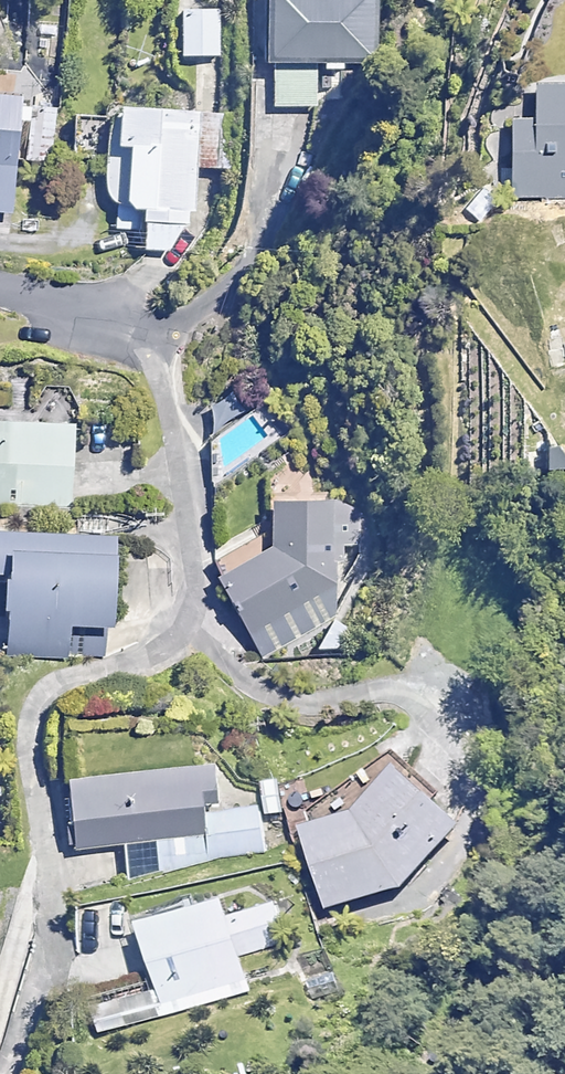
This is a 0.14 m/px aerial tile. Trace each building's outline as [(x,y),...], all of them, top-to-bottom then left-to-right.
[(246,65),(375,64),(374,0),(246,0),(246,65)] [(220,8),(177,8),(177,51),(220,51),(220,8)] [(0,57),(0,211),(12,211),(14,57),(0,57)] [(317,65),(246,65),(246,108),(318,107),(317,65)] [(489,89),(489,197),(564,198),(564,89),(489,89)] [(193,105),(106,105),(106,255),(193,255),(193,105)] [(59,108),(39,108),(39,140),(59,139),(59,108)] [(36,417),(0,418),(0,503),(72,502),(70,416),(36,417)] [(271,545),(219,572),(263,656),(306,633),(340,648),(351,623),(341,615),(342,568),(343,568),(344,548),(365,549),(368,504),(271,497),(271,545)] [(5,580),(4,655),(106,657),(108,526),(0,524),(0,579),(5,580)] [(459,824),(394,762),(350,808),(303,823),(329,903),(399,886),(459,824)] [(219,857),(263,854),(260,808),(217,811),(214,765),(69,776),(74,847),(125,844),(127,873),(128,884),(177,870),(219,857)] [(243,972),(228,915),(222,894),(135,917),(161,1016),(249,992),(243,972)] [(285,943),(274,903),(235,914),(246,954),(285,943)]
